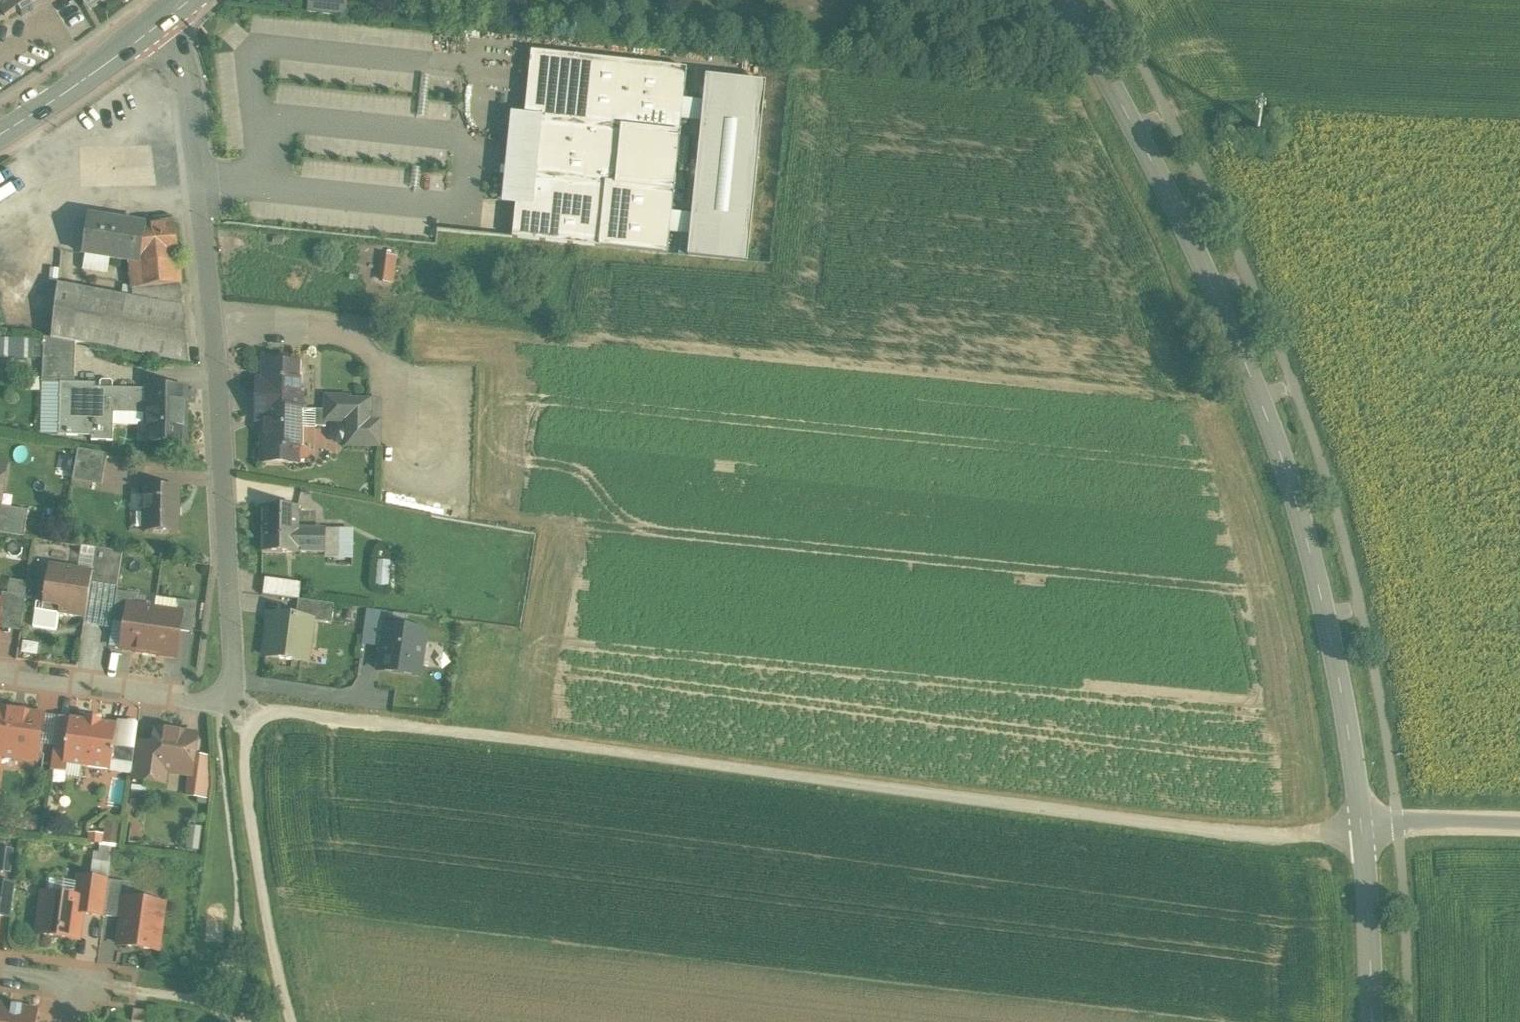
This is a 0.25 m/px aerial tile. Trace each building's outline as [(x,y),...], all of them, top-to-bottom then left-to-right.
[(11,9),(1,15),(2,17),(12,11),(12,12),(32,0),(5,0),(11,9)] [(309,14),(344,18),(346,0),(310,0),(309,14)] [(688,67),(531,51),(525,115),(511,114),(501,205),(515,207),(512,240),(669,256),(688,67)] [(765,82),(706,75),(687,256),(747,262),(765,82)] [(145,226),(89,218),(83,255),(131,263),(178,261),(179,261),(175,222),(145,225),(145,226)] [(395,283),(396,255),(383,254),(382,282),(395,283)] [(178,261),(131,263),(134,300),(184,309),(178,261)] [(134,300),(58,285),(51,338),(75,343),(190,365),(184,309),(134,300)] [(75,343),(51,338),(44,337),(42,383),(60,384),(60,382),(74,383),(75,343)] [(286,359),(264,358),(264,384),(257,384),(257,417),(265,417),(265,409),(300,410),(300,365),(285,365),(286,359)] [(187,390),(112,388),(112,383),(110,381),(102,381),(100,382),(100,388),(95,388),(95,383),(74,383),(60,382),(60,384),(59,403),(67,403),(66,436),(91,436),(91,440),(112,441),(113,413),(146,414),(146,425),(139,424),(139,441),(186,442),(187,390)] [(349,397),(325,397),(325,411),(325,422),(326,422),(347,422),(347,446),(380,447),(380,422),(369,422),(370,400),(349,400),(349,397)] [(300,410),(265,409),(265,417),(264,448),(263,448),(262,463),(289,464),(289,450),(299,450),(300,410)] [(325,411),(315,410),(315,427),(326,427),(326,422),(325,422),(325,411)] [(108,455),(78,450),(73,481),(102,487),(108,455)] [(179,489),(145,489),(144,533),(178,533),(179,489)] [(0,507),(0,534),(24,538),(28,511),(0,507)] [(299,508),(263,507),(262,554),(298,554),(298,553),(325,554),(325,530),(299,529),(299,508)] [(339,530),(325,530),(325,554),(339,554),(339,530)] [(63,544),(35,540),(32,560),(60,563),(63,544)] [(123,553),(95,549),(91,572),(92,572),(91,584),(117,588),(123,553)] [(390,585),(390,560),(375,560),(376,585),(390,585)] [(91,572),(49,565),(43,604),(60,607),(59,615),(85,619),(91,584),(92,572),(91,572)] [(298,598),(299,581),(262,579),(261,596),(298,598)] [(135,595),(117,592),(112,622),(125,624),(128,606),(134,607),(135,595)] [(26,597),(8,594),(5,610),(23,612),(26,597)] [(197,604),(178,601),(176,613),(182,614),(180,631),(193,633),(197,604)] [(335,606),(299,601),(296,619),(312,621),(312,622),(332,625),(335,606)] [(134,607),(128,606),(125,624),(122,650),(149,654),(155,610),(134,607)] [(176,613),(155,610),(149,654),(176,658),(180,631),(182,614),(176,613)] [(387,612),(364,610),(361,645),(383,647),(386,620),(387,612)] [(296,619),(275,616),(273,629),(270,629),(266,658),(299,662),(301,647),(308,648),(312,622),(312,621),(296,619)] [(383,647),(381,672),(448,680),(455,630),(387,622),(383,647)] [(9,712),(9,710),(0,709),(0,757),(37,761),(43,716),(9,712)] [(102,722),(86,720),(85,721),(71,719),(70,722),(64,765),(68,766),(111,771),(114,747),(117,725),(102,723),(102,722)] [(58,720),(51,772),(67,774),(68,766),(64,765),(70,722),(58,720)] [(138,724),(117,721),(117,725),(114,747),(135,750),(136,744),(138,724)] [(169,732),(160,731),(158,731),(157,731),(155,747),(151,770),(154,771),(191,776),(194,754),(199,751),(200,743),(196,738),(196,736),(179,734),(179,733),(178,733),(177,734),(170,733),(170,732),(169,732)] [(155,747),(136,744),(135,750),(132,774),(131,780),(153,783),(154,771),(151,770),(155,747)] [(135,750),(114,747),(111,771),(132,774),(135,750)] [(102,835),(90,834),(90,844),(101,845),(102,835)] [(109,882),(79,878),(76,899),(84,900),(82,914),(104,917),(109,882)] [(130,884),(109,881),(109,882),(104,917),(124,920),(126,900),(127,900),(130,884)] [(0,883),(0,917),(9,918),(9,916),(11,917),(15,887),(13,887),(14,885),(0,883)] [(76,899),(44,895),(38,934),(78,940),(82,914),(84,900),(76,899)] [(127,900),(126,900),(124,920),(120,946),(157,951),(163,905),(127,900)] [(12,1006),(0,1004),(0,1021),(37,1021),(39,1010),(23,1007),(12,1006)]
